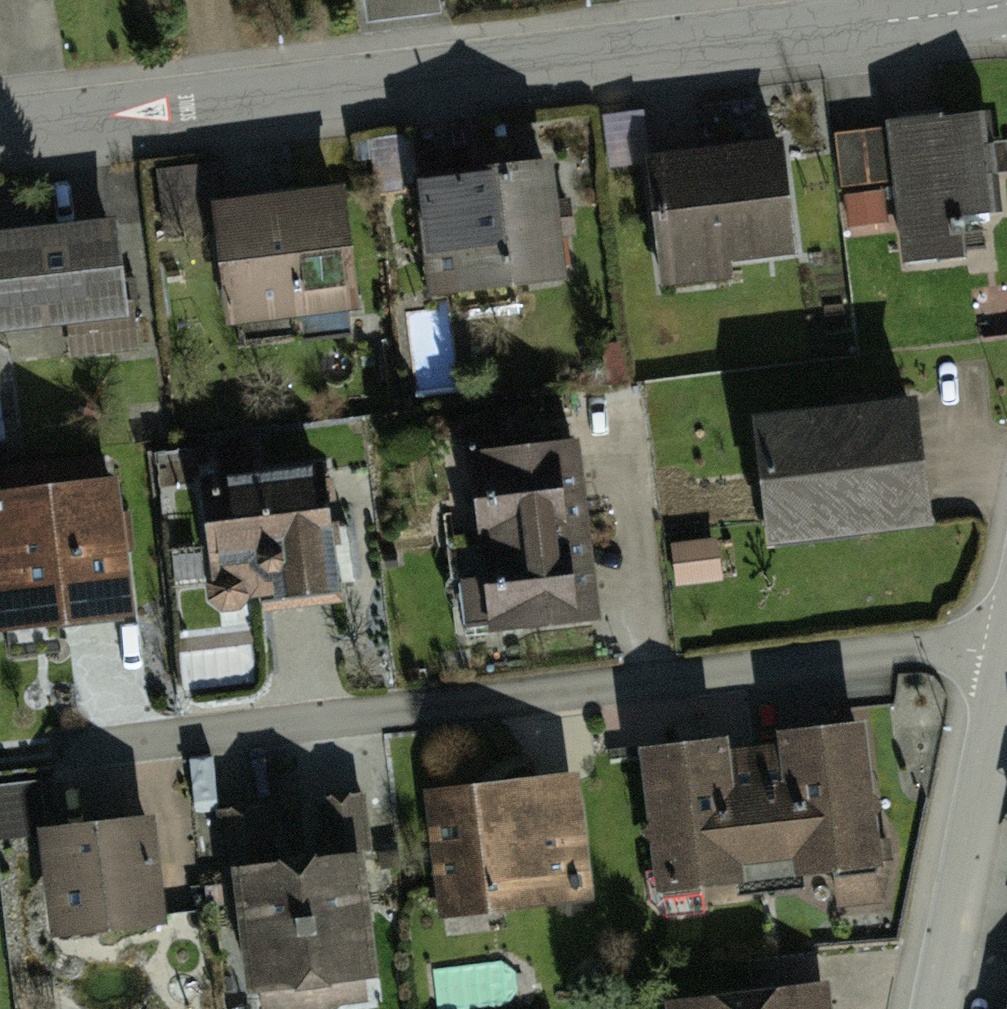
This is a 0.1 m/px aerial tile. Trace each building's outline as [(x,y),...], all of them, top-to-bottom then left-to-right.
[(976,131),(879,141),(894,278),(957,271),(952,224),(986,220),(976,131)] [(777,155),(641,173),(656,282),(792,264),(777,155)] [(162,164),(161,210),(219,211),(220,166),(162,164)] [(553,177),(421,194),(436,309),(568,291),(553,177)] [(343,200),(213,214),(226,329),(356,314),(343,200)] [(0,242),(0,340),(124,327),(113,229),(0,242)] [(917,411),(756,430),(770,550),(931,531),(917,411)] [(578,452),(461,460),(481,633),(594,623),(578,452)] [(319,479),(199,496),(216,611),(335,594),(319,479)] [(0,503),(0,589),(6,639),(133,623),(116,489),(0,503)] [(865,731),(642,758),(661,907),(883,880),(865,731)] [(576,779),(418,800),(434,918),(592,897),(576,779)] [(150,826),(35,838),(46,943),(161,931),(150,826)] [(367,867),(247,881),(261,1002),(381,989),(367,867)] [(825,988),(672,1006),(672,1008),(827,1008),(825,988)]
